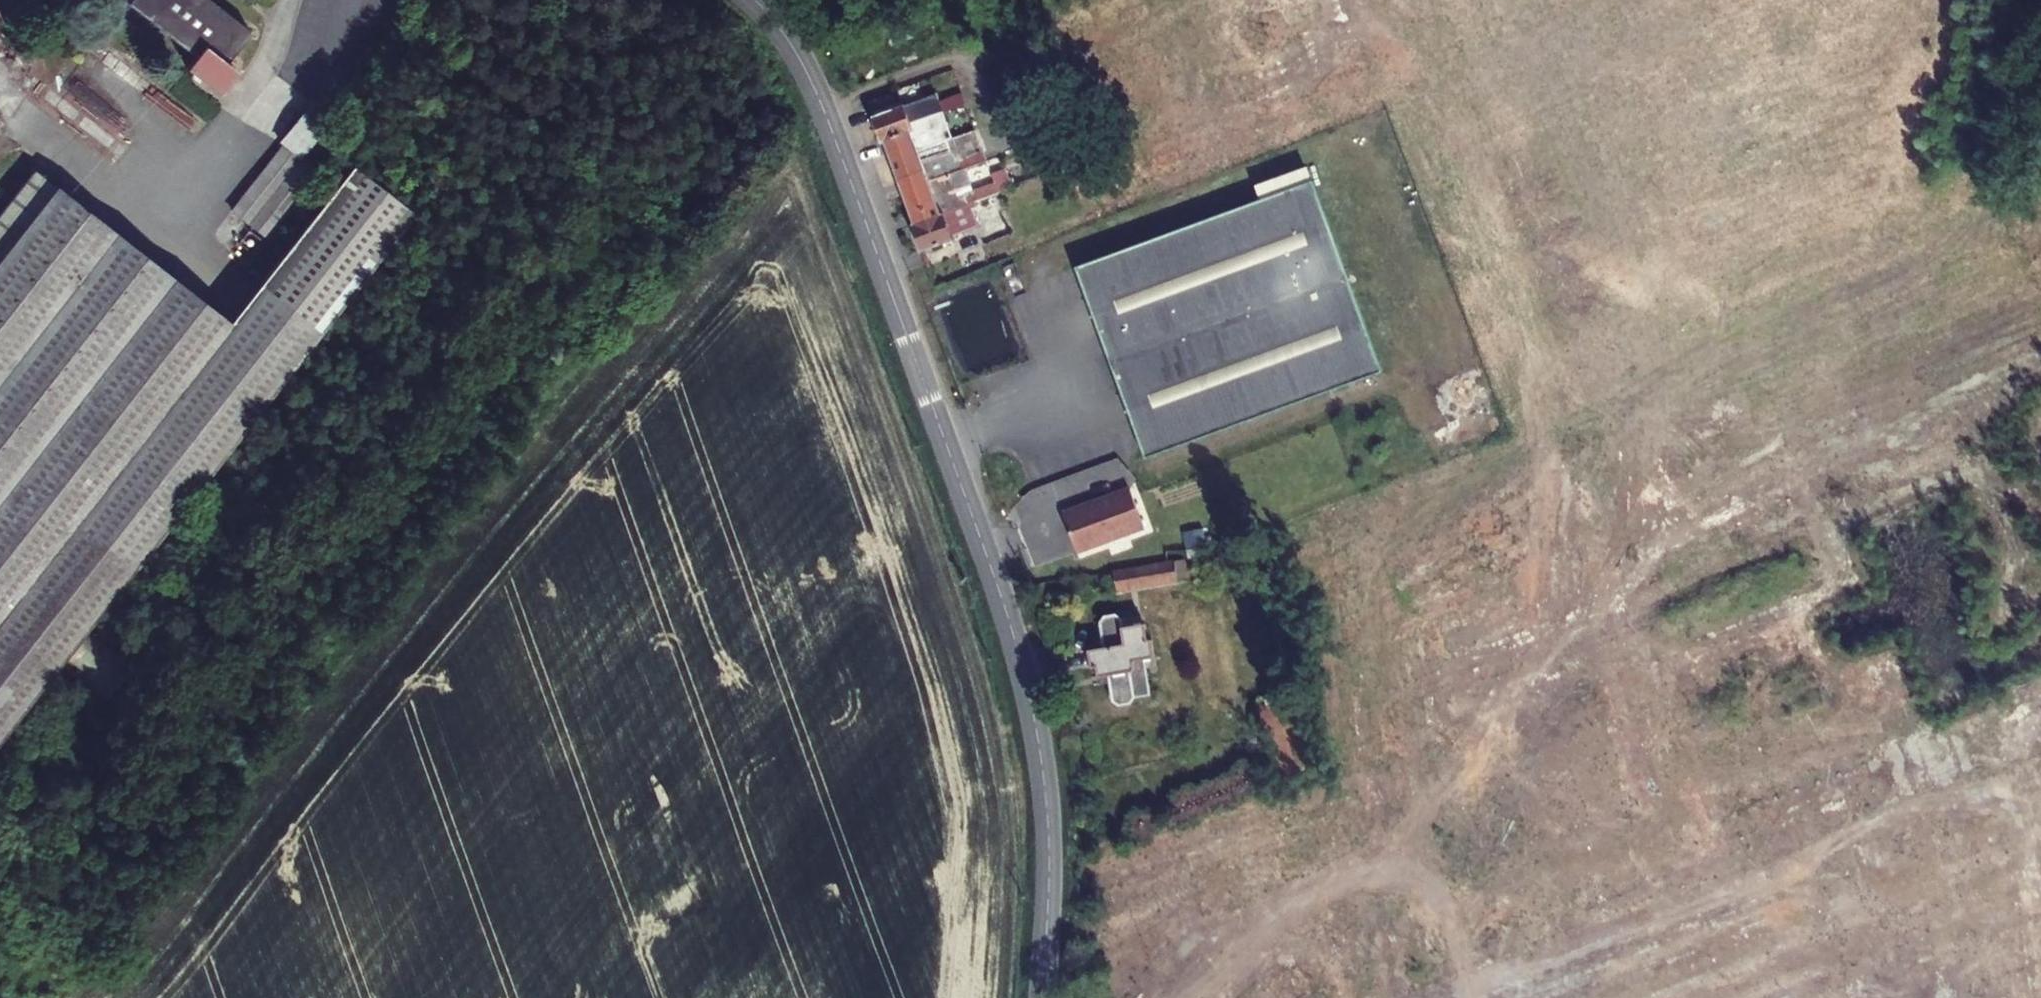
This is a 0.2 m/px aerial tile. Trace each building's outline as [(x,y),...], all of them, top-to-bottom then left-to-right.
[(136,12),(204,63),(196,74),(228,98),(245,76),(234,68),(255,40),(202,0),(145,0),(136,12)] [(938,98),(874,122),(882,141),(884,140),(945,117),(968,109),(964,99),(941,107),(938,98)] [(305,104),(276,143),(282,147),(298,160),(328,121),(305,104)] [(945,117),(884,140),(894,166),(955,143),(945,117)] [(955,143),(894,166),(906,197),(930,187),(989,165),(985,155),(962,164),(960,159),(983,150),(978,135),(955,143)] [(282,147),(231,212),(262,236),(312,171),(298,160),(282,147)] [(1009,173),(994,179),(996,183),(999,192),(1014,187),(1009,173)] [(930,187),(906,197),(916,224),(970,204),(999,192),(996,183),(950,200),(948,194),(935,200),(930,187)] [(212,336),(21,195),(0,223),(0,744),(383,228),(324,185),(212,336)] [(1314,192),(1077,279),(1148,469),(1384,382),(1314,192)] [(970,204),(916,224),(913,225),(924,253),(955,241),(952,235),(978,226),(970,204)] [(1083,510),(1065,518),(1081,556),(1145,529),(1130,491),(1089,508),(1091,510),(1084,513),(1083,510)] [(1112,571),(1115,592),(1188,581),(1185,560),(1112,571)] [(1099,665),(1105,701),(1113,700),(1121,705),(1132,703),(1136,695),(1151,692),(1145,658),(1156,655),(1151,636),(1144,636),(1141,621),(1122,625),(1121,618),(1115,612),(1105,614),(1100,622),(1106,644),(1088,648),(1091,667),(1099,665)] [(1262,704),(1288,773),(1314,763),(1288,694),(1262,704)]
